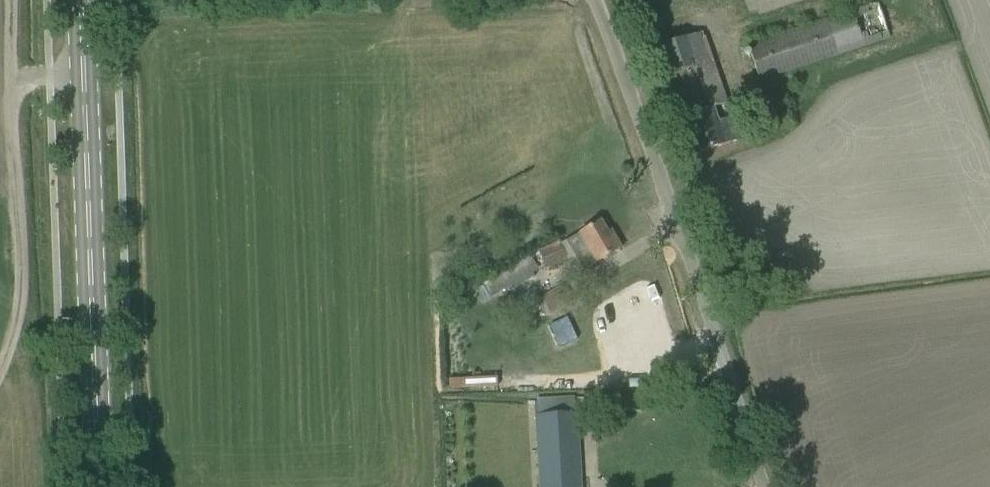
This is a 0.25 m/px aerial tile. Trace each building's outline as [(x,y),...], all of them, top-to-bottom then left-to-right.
[(889,39),(878,4),(748,45),(759,80),(889,39)] [(655,48),(692,156),(740,140),(732,118),(731,118),(702,33),(655,48)] [(565,242),(560,245),(559,242),(538,252),(544,270),(566,261),(574,275),(582,271),(621,248),(613,235),(610,238),(600,221),(565,242)] [(530,257),(481,284),(489,299),(500,293),(502,296),(535,276),(534,273),(538,270),(530,257)] [(532,302),(541,318),(572,302),(563,285),(532,302)] [(540,486),(580,486),(576,414),(536,417),(540,486)]
